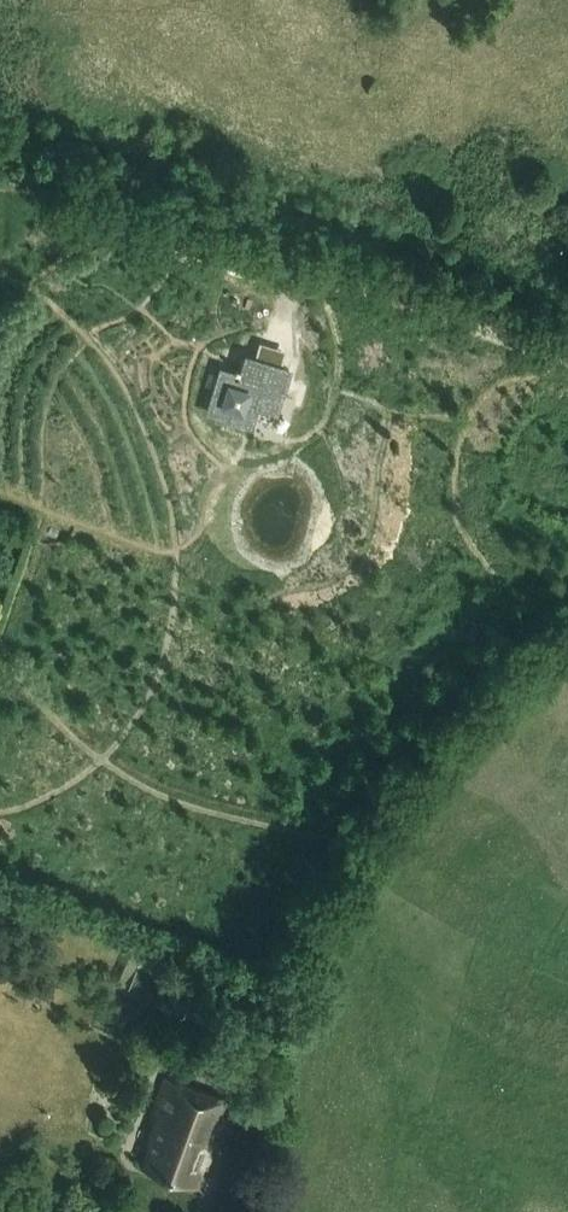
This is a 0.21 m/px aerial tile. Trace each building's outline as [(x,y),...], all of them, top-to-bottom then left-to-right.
[(249,422),(254,404),(274,411),(275,411),(275,410),(276,410),(276,409),(289,368),(246,355),(240,375),(223,370),(222,370),(221,370),(220,371),(214,390),(214,391),(215,392),(216,392),(216,393),(215,396),(216,401),(218,406),(221,411),(225,414),(228,415),(228,416),(228,417),(229,417),(229,418),(247,423),(248,423),(249,423),(249,422)] [(140,964),(127,992),(155,1004),(167,976),(140,964)] [(143,1147),(149,1149),(141,1171),(196,1190),(203,1171),(207,1171),(232,1104),(166,1076),(149,1117),(152,1121),(143,1147)]
